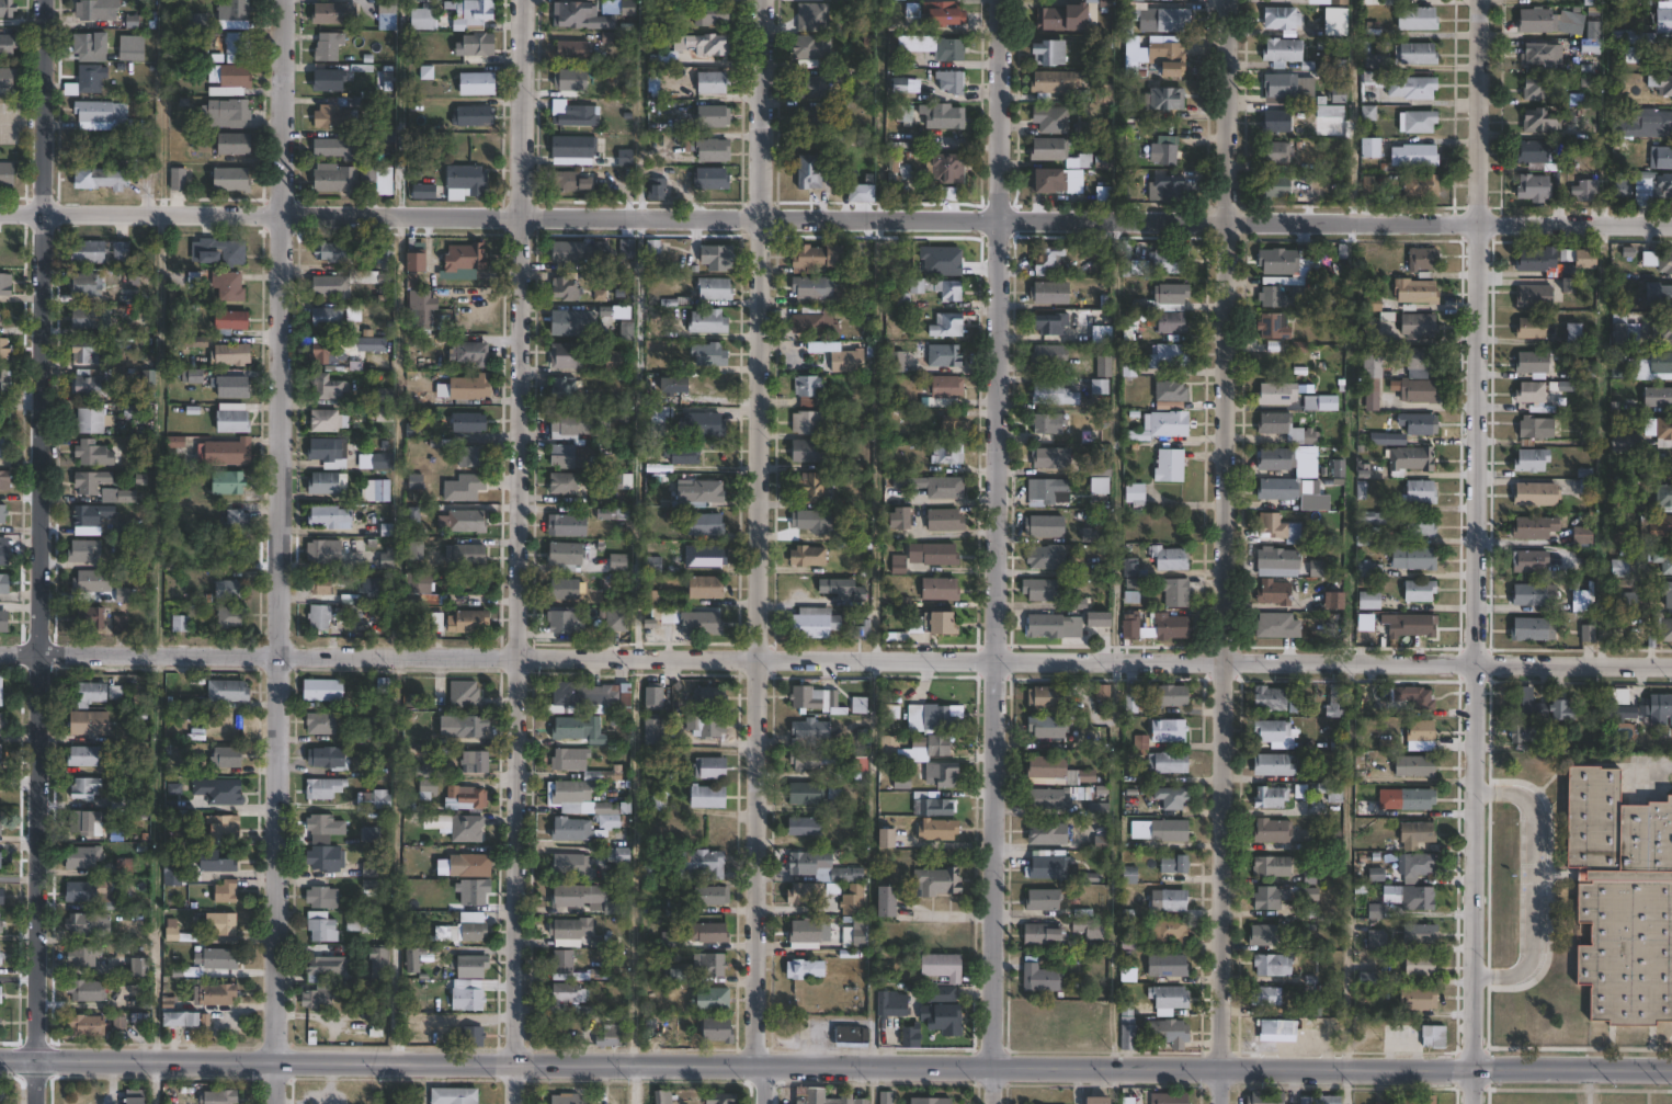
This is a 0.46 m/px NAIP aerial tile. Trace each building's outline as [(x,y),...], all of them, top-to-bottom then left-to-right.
[(14,16),(0,16),(0,0),(14,0),(14,3),(20,3),(20,11),(15,11),(14,16)] [(82,2),(82,0),(100,0),(105,0),(104,7),(118,7),(118,19),(111,19),(111,21),(78,21),(78,2),(82,2)] [(221,7),(221,0),(252,0),(252,5),(254,5),(254,11),(252,11),(252,20),(221,20),(221,10),(219,10),(219,7),(221,7)] [(380,13),(380,0),(397,0),(397,13),(380,13)] [(466,2),(466,0),(481,0),(497,0),(497,20),(466,19),(467,18),(459,16),(459,9),(445,9),(446,1),(466,2)] [(585,2),(585,8),(600,8),(600,15),(619,15),(619,27),(572,27),(572,26),(557,26),(557,1),(585,2)] [(357,23),(316,23),(316,13),(318,13),(318,2),(357,2),(357,23)] [(713,2),(713,3),(730,3),(730,5),(733,5),(733,21),(730,21),(730,24),(713,24),(713,25),(697,25),(697,19),(694,19),(694,9),(696,9),(696,4),(698,4),(698,2),(713,2)] [(955,2),(955,11),(963,11),(963,25),(944,25),(944,27),(931,27),(931,25),(922,25),(922,19),(903,18),(903,3),(919,3),(919,2),(955,2)] [(1126,2),(1147,3),(1147,9),(1190,9),(1190,23),(1182,23),(1182,33),(1138,33),(1138,22),(1125,22),(1126,2)] [(1080,3),(1080,5),(1082,5),(1082,32),(1035,32),(1035,9),(1060,9),(1060,5),(1074,5),(1074,3),(1080,3)] [(439,31),(413,32),(412,9),(437,8),(439,31)] [(1299,14),(1299,31),(1276,31),(1276,30),(1262,29),(1262,8),(1295,9),(1295,14),(1299,14)] [(1433,8),(1433,16),(1436,16),(1436,31),(1396,31),(1397,8),(1433,8)] [(1560,10),(1585,15),(1580,36),(1567,33),(1550,33),(1517,33),(1519,9),(1550,10),(1550,15),(1559,15),(1560,10)] [(1654,9),(1671,9),(1671,44),(1640,44),(1640,45),(1622,45),(1622,41),(1611,41),(1611,31),(1640,31),(1640,33),(1654,33),(1654,9)] [(109,53),(109,61),(81,61),(81,53),(76,53),(76,34),(98,33),(98,32),(112,32),(112,53),(109,53)] [(252,33),(251,39),(254,39),(253,54),(255,54),(255,64),(228,62),(229,43),(223,43),(223,46),(216,46),(216,34),(229,34),(229,32),(252,33)] [(490,32),(490,34),(497,34),(497,54),(490,54),(490,56),(464,56),(464,48),(467,48),(467,45),(462,45),(462,37),(467,37),(467,35),(477,35),(477,32),(490,32)] [(341,61),(318,61),(318,47),(320,47),(320,33),(345,33),(345,44),(341,44),(341,61)] [(719,33),(719,34),(731,34),(732,54),(730,54),(730,55),(701,56),(699,45),(690,45),(690,50),(675,52),(675,36),(708,35),(708,33),(719,33)] [(15,55),(0,55),(0,35),(20,35),(20,48),(15,48),(15,55)] [(146,36),(146,61),(122,60),(122,35),(146,36)] [(814,36),(814,38),(827,39),(826,58),(789,57),(789,37),(794,37),(794,36),(814,36)] [(935,41),(939,41),(939,38),(942,38),(942,39),(960,39),(960,48),(963,48),(962,54),(960,54),(960,62),(933,61),(934,52),(898,50),(898,36),(935,36),(935,41)] [(1136,48),(1146,48),(1146,44),(1178,44),(1178,45),(1183,45),(1182,52),(1179,52),(1179,54),(1183,54),(1184,77),(1149,76),(1149,65),(1135,64),(1135,71),(1146,71),(1146,77),(1136,77),(1136,79),(1122,78),(1123,36),(1131,36),(1131,37),(1137,37),(1136,48)] [(1300,41),(1300,62),(1285,62),(1284,70),(1271,70),(1272,61),(1260,61),(1260,49),(1263,49),(1264,38),(1278,38),(1278,41),(1300,41)] [(594,41),(594,59),(559,59),(559,49),(560,49),(560,41),(594,41)] [(1059,42),(1058,66),(1050,66),(1050,68),(1037,67),(1037,66),(1032,66),(1032,56),(1027,56),(1027,44),(1037,44),(1037,41),(1059,42)] [(1599,41),(1599,55),(1592,56),(1592,53),(1580,53),(1580,41),(1599,41)] [(1544,44),(1544,45),(1561,45),(1560,66),(1550,66),(1550,70),(1542,69),(1542,65),(1523,65),(1523,64),(1521,64),(1521,52),(1523,52),(1523,43),(1544,44)] [(1432,44),(1432,53),(1435,53),(1434,66),(1398,65),(1399,44),(1432,44)] [(1638,64),(1624,64),(1625,47),(1638,47),(1638,64)] [(103,65),(103,67),(110,67),(110,79),(104,79),(104,93),(81,93),(81,95),(66,95),(66,82),(80,82),(80,64),(103,65)] [(252,65),(252,73),(254,73),(254,89),(246,89),(246,96),(212,96),(212,87),(224,87),(224,84),(217,84),(217,66),(224,66),(224,65),(252,65)] [(21,88),(0,88),(0,68),(20,67),(21,88)] [(349,70),(349,82),(346,82),(346,91),(317,91),(317,71),(318,71),(318,69),(349,70)] [(592,69),(591,91),(562,90),(562,88),(558,88),(558,72),(562,72),(562,69),(592,69)] [(732,93),(701,93),(702,71),(736,71),(736,86),(732,86),(732,93)] [(1077,73),(1077,88),(1072,88),(1072,91),(1062,91),(1062,94),(1027,93),(1027,81),(1032,82),(1032,71),(1072,72),(1072,73),(1077,73)] [(1376,71),(1376,73),(1386,73),(1386,78),(1434,78),(1434,91),(1431,91),(1431,100),(1402,100),(1402,98),(1386,98),(1386,84),(1376,84),(1375,105),(1362,104),(1362,83),(1360,83),(1360,72),(1362,72),(1362,71),(1376,71)] [(499,94),(464,95),(463,73),(498,72),(499,94)] [(963,72),(962,96),(949,96),(949,95),(944,95),(944,91),(936,91),(937,80),(932,80),(933,72),(963,72)] [(1294,75),(1294,78),(1312,78),(1312,104),(1294,104),(1294,98),(1265,98),(1265,88),(1262,88),(1262,75),(1294,75)] [(1647,76),(1671,76),(1671,103),(1670,103),(1670,96),(1659,96),(1659,88),(1647,87),(1647,76)] [(821,99),(789,99),(789,77),(821,77),(821,99)] [(1545,77),(1545,81),(1568,81),(1568,88),(1562,88),(1562,93),(1555,93),(1545,93),(1545,101),(1535,101),(1522,101),(1522,79),(1533,79),(1533,77),(1545,77)] [(1345,103),(1331,103),(1331,81),(1346,82),(1346,89),(1345,89),(1345,103)] [(1181,111),(1142,111),(1142,94),(1148,94),(1148,89),(1181,89),(1181,111)] [(1596,106),(1568,106),(1568,93),(1596,93),(1596,106)] [(342,106),(342,110),(360,110),(359,127),(317,127),(318,111),(322,111),(322,104),(329,104),(329,98),(363,98),(363,106),(342,106)] [(251,100),(251,110),(253,110),(253,119),(248,119),(248,127),(202,126),(203,105),(211,105),(211,100),(221,100),(221,101),(231,101),(231,99),(251,100)] [(139,121),(138,129),(117,129),(117,130),(80,129),(80,114),(77,114),(77,101),(114,102),(114,103),(129,103),(129,121),(139,121)] [(948,104),(948,109),(962,109),(962,130),(923,129),(923,115),(915,115),(915,105),(930,106),(930,104),(948,104)] [(598,105),(598,125),(561,126),(561,124),(556,124),(556,115),(561,115),(561,114),(578,113),(578,105),(598,105)] [(731,124),(702,123),(702,105),(731,105),(731,124)] [(915,116),(915,123),(909,123),(909,128),(901,127),(901,123),(894,122),(895,105),(911,106),(910,115),(915,116)] [(1344,106),(1344,117),(1316,116),(1317,105),(1344,106)] [(497,106),(497,126),(462,126),(462,123),(456,123),(456,110),(464,111),(464,106),(497,106)] [(829,107),(829,119),(835,119),(835,128),(828,128),(828,129),(794,128),(794,107),(829,107)] [(1067,107),(1066,135),(1038,135),(1038,124),(1032,124),(1032,107),(1067,107)] [(1546,109),(1545,116),(1555,116),(1555,133),(1522,133),(1522,111),(1533,111),(1533,109),(1546,109)] [(1656,112),(1671,112),(1671,138),(1611,137),(1611,122),(1617,123),(1617,118),(1630,118),(1631,109),(1656,110),(1656,112)] [(1288,133),(1262,133),(1262,112),(1289,112),(1288,133)] [(1431,124),(1431,134),(1402,134),(1402,133),(1397,133),(1397,114),(1402,114),(1402,112),(1435,112),(1435,124),(1431,124)] [(254,155),(220,153),(220,133),(254,133),(254,155)] [(596,137),(595,158),(555,157),(556,136),(596,137)] [(361,139),(360,161),(345,161),(345,157),(316,156),(316,138),(361,139)] [(720,138),(720,139),(742,139),(742,156),(733,156),(733,160),(731,160),(731,161),(701,161),(701,152),(699,152),(699,139),(712,139),(712,138),(720,138)] [(1066,140),(1065,160),(1061,160),(1061,162),(1025,161),(1026,148),(1030,148),(1031,138),(1061,139),(1061,140),(1066,140)] [(1377,139),(1377,159),(1358,159),(1358,139),(1377,139)] [(1551,146),(1550,163),(1524,162),(1524,166),(1514,164),(1515,150),(1519,150),(1519,141),(1547,141),(1547,146),(1551,146)] [(1284,164),(1262,164),(1262,143),(1284,143),(1284,164)] [(1175,145),(1175,167),(1161,167),(1161,163),(1148,163),(1149,145),(1175,145)] [(1434,146),(1434,155),(1436,155),(1436,168),(1389,167),(1389,148),(1401,148),(1401,146),(1434,146)] [(1653,146),(1671,147),(1671,170),(1653,169),(1653,161),(1649,161),(1649,148),(1653,148),(1653,146)] [(636,166),(621,167),(619,150),(636,149),(636,166)] [(819,156),(819,189),(806,189),(806,191),(794,191),(794,170),(796,170),(796,168),(794,168),(794,162),(795,162),(795,155),(819,156)] [(1091,155),(1091,170),(1066,169),(1066,158),(1078,159),(1078,155),(1091,155)] [(962,156),(962,184),(937,184),(937,181),(933,181),(933,178),(930,178),(930,174),(924,174),(924,162),(929,162),(929,156),(962,156)] [(899,157),(899,163),(898,163),(898,168),(896,168),(896,173),(895,173),(895,177),(897,177),(897,183),(895,183),(895,184),(886,184),(887,157),(899,157)] [(16,187),(0,187),(0,163),(16,163),(16,187)] [(363,163),(363,166),(379,166),(379,183),(360,183),(360,193),(316,192),(317,170),(319,170),(319,163),(363,163)] [(485,166),(485,171),(490,171),(490,189),(487,189),(487,196),(474,196),(474,195),(467,195),(467,201),(451,201),(452,189),(450,189),(450,166),(485,166)] [(129,168),(129,170),(133,170),(132,187),(126,187),(126,192),(114,192),(114,186),(102,186),(102,189),(78,187),(78,168),(126,170),(126,168),(129,168)] [(251,168),(251,179),(254,179),(254,191),(217,191),(217,168),(251,168)] [(730,168),(730,174),(733,174),(733,190),(696,190),(696,173),(697,173),(697,169),(701,169),(701,168),(730,168)] [(1081,171),(1080,194),(1064,194),(1065,191),(1060,191),(1060,193),(1051,193),(1051,194),(1028,194),(1028,170),(1081,171)] [(581,171),(581,179),(598,179),(598,191),(571,191),(571,192),(556,193),(556,171),(581,171)] [(1661,174),(1671,174),(1671,201),(1664,201),(1664,198),(1651,198),(1651,206),(1638,206),(1638,191),(1646,191),(1646,186),(1651,186),(1651,185),(1654,185),(1654,178),(1661,178),(1661,174)] [(186,194),(172,194),(172,175),(186,175),(186,194)] [(1287,175),(1287,197),(1267,197),(1267,202),(1260,202),(1260,195),(1258,195),(1258,175),(1287,175)] [(1436,198),(1402,197),(1402,175),(1436,175),(1436,198)] [(1531,175),(1531,177),(1547,177),(1547,183),(1550,183),(1550,200),(1515,200),(1515,186),(1517,186),(1517,175),(1522,175),(1522,177),(1524,177),(1524,175),(1531,175)] [(1162,201),(1162,208),(1151,208),(1151,202),(1147,202),(1147,183),(1151,183),(1151,177),(1181,177),(1181,201),(1162,201)] [(1629,183),(1629,198),(1613,198),(1614,178),(1628,178),(1627,183),(1629,183)] [(668,201),(649,201),(649,190),(650,190),(650,179),(669,179),(669,196),(668,196),(668,201)] [(1592,194),(1592,204),(1578,204),(1578,196),(1569,196),(1569,187),(1577,187),(1577,181),(1599,181),(1599,194),(1592,194)] [(439,185),(439,198),(416,198),(417,184),(439,185)] [(868,204),(844,203),(844,185),(869,185),(869,198),(868,198),(868,204)] [(958,189),(957,202),(939,202),(939,187),(958,189)] [(249,241),(248,265),(236,265),(236,269),(228,269),(228,264),(203,263),(203,262),(194,262),(194,241),(203,242),(203,238),(218,238),(218,241),(249,241)] [(107,241),(106,264),(73,263),(75,240),(107,241)] [(132,259),(116,259),(116,241),(132,241),(132,259)] [(323,241),(323,244),(349,244),(350,264),(326,264),(326,261),(312,261),(312,254),(309,254),(309,247),(312,247),(312,241),(323,241)] [(481,242),(480,247),(485,247),(485,254),(480,254),(480,258),(485,258),(485,269),(480,269),(480,271),(471,271),(471,270),(454,269),(454,273),(442,273),(442,254),(446,254),(446,244),(469,246),(469,242),(481,242)] [(582,265),(550,264),(550,243),(582,243),(582,265)] [(393,264),(373,264),(373,253),(379,253),(379,244),(393,244),(393,264)] [(729,244),(728,268),(726,268),(726,270),(705,270),(705,263),(698,263),(698,244),(729,244)] [(1057,255),(1057,270),(1032,270),(1032,268),(1028,268),(1028,244),(1061,244),(1061,255),(1057,255)] [(806,246),(806,249),(820,249),(821,247),(838,247),(837,269),(815,268),(814,274),(803,274),(790,274),(790,268),(787,268),(788,259),(790,259),(790,258),(787,258),(787,249),(794,249),(794,246),(806,246)] [(1282,247),(1282,249),(1297,249),(1297,259),(1317,259),(1316,275),(1296,274),(1297,272),(1292,272),(1292,274),(1260,273),(1260,265),(1256,265),(1258,249),(1270,249),(1270,247),(1282,247)] [(1413,247),(1432,247),(1432,249),(1437,249),(1437,260),(1434,260),(1434,269),(1417,269),(1417,271),(1407,271),(1407,248),(1410,248),(1410,247),(1413,247)] [(1555,248),(1556,265),(1573,265),(1573,278),(1545,280),(1545,272),(1515,272),(1515,251),(1543,251),(1543,248),(1555,248)] [(1657,249),(1671,249),(1671,272),(1663,272),(1663,271),(1657,271),(1657,249)] [(1595,270),(1574,270),(1573,251),(1594,250),(1595,270)] [(1184,273),(1147,273),(1147,251),(1184,251),(1184,273)] [(423,271),(403,271),(403,252),(423,252),(423,271)] [(243,273),(243,288),(248,288),(248,303),(221,301),(221,288),(214,288),(214,272),(243,273)] [(377,284),(350,284),(350,272),(377,272),(377,284)] [(14,295),(0,295),(0,273),(14,273),(14,295)] [(95,273),(95,274),(104,274),(104,285),(105,285),(105,297),(72,297),(72,280),(76,280),(76,274),(90,274),(90,273),(95,273)] [(345,276),(346,300),(335,300),(335,297),(310,297),(310,276),(345,276)] [(730,286),(729,298),(695,297),(695,285),(694,285),(694,276),(728,277),(728,286),(730,286)] [(1317,277),(1317,287),(1301,287),(1301,285),(1283,284),(1283,287),(1279,287),(1279,296),(1282,296),(1282,294),(1286,294),(1286,296),(1300,296),(1300,307),(1260,306),(1260,300),(1255,300),(1256,292),(1260,292),(1261,276),(1301,276),(1301,277),(1317,277)] [(823,278),(823,280),(829,280),(829,296),(821,296),(821,298),(794,298),(794,293),(789,293),(789,277),(823,278)] [(933,277),(933,281),(957,280),(957,289),(959,289),(959,291),(962,291),(962,299),(947,300),(947,301),(940,303),(940,297),(939,297),(939,291),(923,291),(923,293),(908,293),(908,278),(933,277)] [(1409,277),(1409,280),(1434,281),(1434,289),(1436,289),(1436,304),(1428,304),(1428,303),(1396,301),(1396,295),(1392,295),(1394,277),(1409,277)] [(566,278),(566,282),(576,282),(576,293),(571,293),(572,303),(560,303),(560,299),(550,299),(550,281),(556,281),(556,278),(566,278)] [(1067,281),(1067,304),(1031,303),(1031,299),(1027,299),(1027,285),(1032,285),(1032,281),(1067,281)] [(1659,285),(1671,285),(1671,305),(1645,305),(1645,282),(1659,282),(1659,285)] [(1182,296),(1182,320),(1184,320),(1184,332),(1155,332),(1155,311),(1158,311),(1158,304),(1151,304),(1152,285),(1157,285),(1157,283),(1187,284),(1187,296),(1182,296)] [(1551,309),(1513,308),(1513,296),(1517,296),(1517,286),(1551,287),(1551,309)] [(425,291),(424,323),(411,323),(411,309),(405,309),(405,291),(425,291)] [(869,306),(853,306),(853,292),(869,292),(869,306)] [(908,293),(907,306),(888,306),(888,292),(908,293)] [(1381,296),(1380,311),(1365,310),(1365,295),(1381,296)] [(689,306),(661,306),(661,298),(675,298),(675,296),(689,296),(689,306)] [(635,319),(616,319),(616,306),(635,306),(635,319)] [(830,333),(788,333),(788,314),(819,314),(819,307),(830,307),(830,333)] [(112,329),(75,329),(75,308),(112,308),(112,329)] [(344,309),(343,335),(329,335),(329,328),(308,327),(308,317),(310,317),(310,308),(344,309)] [(720,310),(720,316),(725,316),(725,332),(684,331),(684,319),(687,319),(689,310),(707,311),(707,308),(719,308),(719,310),(720,310)] [(252,312),(252,331),(234,330),(234,337),(219,335),(219,329),(218,329),(218,311),(252,312)] [(589,312),(588,338),(549,337),(549,311),(589,312)] [(960,335),(925,335),(926,323),(934,323),(934,312),(960,312),(960,335)] [(1064,312),(1064,317),(1067,317),(1067,326),(1061,326),(1061,335),(1037,335),(1037,330),(1030,330),(1030,323),(1031,323),(1032,314),(1057,315),(1057,312),(1064,312)] [(1285,312),(1285,327),(1289,327),(1289,338),(1259,338),(1259,329),(1255,329),(1255,321),(1260,321),(1260,312),(1285,312)] [(1434,314),(1434,315),(1437,315),(1436,339),(1404,339),(1404,332),(1400,332),(1400,314),(1434,314)] [(1638,314),(1637,344),(1613,344),(1612,314),(1638,314)] [(1653,317),(1671,317),(1671,339),(1664,339),(1664,338),(1650,338),(1651,321),(1653,321),(1653,317)] [(1544,338),(1514,338),(1514,327),(1517,327),(1517,319),(1545,319),(1544,338)] [(1379,321),(1379,332),(1383,332),(1383,345),(1356,345),(1356,321),(1379,321)] [(1579,344),(1563,344),(1563,321),(1580,321),(1579,344)] [(10,360),(0,360),(0,338),(11,338),(11,342),(12,342),(12,353),(10,353),(10,360)] [(335,365),(309,365),(309,338),(343,339),(343,361),(335,361),(335,365)] [(368,339),(385,339),(385,352),(356,352),(357,339),(368,339)] [(718,341),(718,343),(719,343),(719,350),(725,350),(725,365),(691,365),(691,355),(686,355),(687,343),(706,344),(706,341),(718,341)] [(94,353),(94,364),(80,364),(80,363),(76,363),(76,353),(75,353),(75,342),(99,342),(99,354),(94,353)] [(486,343),(486,367),(474,367),(474,362),(455,362),(455,357),(447,357),(447,350),(451,350),(451,343),(455,343),(455,342),(486,343)] [(838,342),(839,351),(858,350),(860,371),(824,373),(823,352),(821,352),(820,343),(838,342)] [(253,344),(253,364),(248,364),(248,366),(238,367),(238,364),(219,365),(219,358),(212,358),(212,352),(218,351),(218,345),(253,344)] [(583,345),(583,369),(549,368),(549,344),(583,345)] [(959,352),(959,366),(926,365),(926,344),(957,344),(957,352),(959,352)] [(1061,344),(1061,349),(1065,349),(1065,360),(1061,360),(1061,365),(1027,365),(1027,351),(1030,351),(1031,344),(1061,344)] [(1157,368),(1146,368),(1146,353),(1155,353),(1155,344),(1187,344),(1187,366),(1157,366),(1157,368)] [(1436,346),(1436,369),(1425,369),(1425,368),(1403,368),(1403,361),(1397,361),(1397,346),(1436,346)] [(905,351),(903,372),(887,371),(887,350),(905,351)] [(630,373),(608,372),(610,351),(630,352),(630,373)] [(1544,373),(1544,378),(1529,378),(1529,374),(1513,373),(1513,360),(1516,360),(1516,351),(1549,351),(1549,363),(1546,363),(1546,373),(1544,373)] [(1649,352),(1671,352),(1671,379),(1635,379),(1635,362),(1649,363),(1649,352)] [(1380,354),(1379,377),(1360,376),(1361,353),(1380,354)] [(1136,362),(1136,377),(1121,376),(1121,362),(1136,362)] [(104,369),(104,375),(107,375),(107,398),(78,398),(78,395),(73,395),(73,378),(78,378),(79,369),(104,369)] [(157,369),(157,398),(144,397),(144,371),(157,369)] [(205,384),(184,384),(184,369),(205,369),(205,384)] [(13,390),(0,390),(0,370),(14,371),(13,390)] [(487,373),(487,378),(489,378),(489,395),(487,395),(487,397),(482,397),(482,400),(446,399),(447,377),(475,378),(475,373),(487,373)] [(327,374),(327,382),(346,382),(346,400),(332,400),(332,399),(326,399),(326,400),(316,400),(316,397),(311,397),(311,374),(327,374)] [(815,375),(815,377),(822,377),(822,398),(814,398),(814,397),(811,397),(811,407),(797,406),(797,394),(792,394),(792,377),(795,377),(795,375),(815,375)] [(955,375),(955,378),(960,378),(960,395),(956,395),(956,398),(929,397),(929,394),(925,394),(925,376),(930,376),(930,375),(955,375)] [(686,391),(653,391),(653,376),(686,376),(686,391)] [(251,377),(251,389),(253,389),(253,398),(219,398),(219,387),(214,387),(214,378),(218,378),(218,377),(251,377)] [(580,378),(580,399),(557,399),(557,397),(546,397),(546,385),(549,385),(549,377),(580,378)] [(1377,410),(1364,410),(1364,377),(1378,377),(1377,410)] [(1408,377),(1408,379),(1433,379),(1433,388),(1436,388),(1436,403),(1428,403),(1428,401),(1399,401),(1399,391),(1388,390),(1388,379),(1400,379),(1400,377),(1408,377)] [(1106,378),(1106,394),(1089,394),(1089,378),(1106,378)] [(1171,379),(1171,382),(1180,382),(1180,386),(1184,386),(1184,400),(1153,400),(1153,382),(1161,382),(1161,379),(1171,379)] [(1078,391),(1078,405),(1031,402),(1032,382),(1060,383),(1060,388),(1068,388),(1068,390),(1078,391)] [(1546,402),(1513,402),(1513,389),(1519,389),(1519,382),(1546,382),(1546,402)] [(1288,405),(1255,405),(1255,391),(1258,391),(1258,383),(1296,383),(1296,400),(1288,400),(1288,405)] [(1654,387),(1671,386),(1671,408),(1656,408),(1654,387)] [(1337,410),(1303,410),(1303,396),(1337,396),(1337,410)] [(395,422),(378,422),(379,407),(395,407),(395,422)] [(653,424),(647,424),(647,407),(670,407),(670,416),(653,416),(653,424)] [(116,416),(116,426),(106,426),(106,434),(79,433),(79,424),(78,424),(78,419),(79,419),(80,409),(107,409),(107,416),(116,416)] [(584,414),(584,433),(575,433),(575,435),(556,435),(556,433),(553,433),(553,431),(546,431),(547,410),(562,410),(562,413),(579,413),(579,414),(584,414)] [(819,410),(819,434),(795,434),(795,432),(789,432),(789,412),(795,412),(795,410),(819,410)] [(1185,411),(1185,426),(1190,426),(1190,436),(1149,436),(1149,441),(1123,441),(1124,431),(1142,431),(1142,413),(1148,413),(1148,412),(1168,412),(1168,410),(1185,411)] [(253,432),(220,433),(219,411),(252,411),(253,432)] [(337,411),(337,416),(341,416),(341,417),(345,417),(345,429),(339,429),(339,430),(335,430),(335,434),(309,433),(309,411),(337,411)] [(709,411),(709,412),(718,412),(718,419),(721,419),(721,436),(681,435),(681,412),(702,412),(702,411),(709,411)] [(1289,412),(1289,428),(1301,428),(1301,444),(1285,444),(1285,433),(1255,433),(1255,421),(1258,421),(1258,412),(1289,412)] [(478,413),(478,414),(485,414),(485,431),(479,431),(479,434),(451,433),(451,413),(478,413)] [(1060,413),(1060,419),(1066,419),(1066,424),(1060,424),(1060,433),(1031,433),(1031,425),(1030,425),(1030,420),(1031,420),(1032,417),(1027,417),(1027,413),(1060,413)] [(1431,413),(1431,414),(1436,414),(1436,433),(1430,433),(1430,435),(1406,435),(1406,425),(1397,425),(1397,413),(1431,413)] [(1531,414),(1531,417),(1552,418),(1552,437),(1542,437),(1542,440),(1532,440),(1532,436),(1517,436),(1517,420),(1522,420),(1522,414),(1531,414)] [(1656,417),(1671,417),(1671,448),(1654,447),(1656,417)] [(963,435),(937,435),(937,420),(963,420),(963,435)] [(1319,431),(1319,444),(1301,444),(1301,431),(1306,431),(1306,428),(1311,428),(1311,431),(1319,431)] [(1618,433),(1618,434),(1640,434),(1639,451),(1611,449),(1611,434),(1614,434),(1614,432),(1618,433)] [(1404,433),(1404,445),(1368,445),(1368,433),(1404,433)] [(189,448),(169,448),(169,436),(189,436),(189,448)] [(252,465),(201,464),(201,445),(208,445),(208,442),(242,442),(242,436),(253,436),(252,465)] [(10,462),(0,461),(0,439),(12,439),(12,451),(10,451),(10,462)] [(807,462),(807,465),(800,465),(800,462),(788,462),(788,439),(823,440),(823,462),(807,462)] [(98,440),(98,446),(110,446),(110,452),(117,452),(116,466),(80,466),(81,446),(82,446),(82,440),(98,440)] [(343,441),(342,470),(320,470),(320,460),(306,460),(306,448),(308,448),(308,440),(339,440),(339,441),(343,441)] [(960,464),(928,464),(928,455),(930,455),(930,443),(959,442),(960,464)] [(562,444),(562,446),(572,446),(572,447),(577,447),(577,467),(571,467),(571,468),(555,468),(555,465),(546,465),(546,444),(562,444)] [(1432,446),(1432,470),(1420,470),(1420,468),(1404,468),(1404,478),(1388,478),(1389,458),(1384,458),(1384,449),(1389,449),(1389,448),(1395,448),(1395,447),(1421,447),(1421,445),(1432,446)] [(696,455),(696,464),(668,464),(668,456),(660,456),(660,447),(697,446),(697,455),(696,455)] [(485,467),(455,467),(455,451),(458,451),(458,447),(485,447),(485,467)] [(1069,467),(1031,467),(1031,449),(1033,449),(1033,447),(1069,447),(1069,467)] [(1287,469),(1255,469),(1255,456),(1258,456),(1258,447),(1293,448),(1293,467),(1287,467),(1287,469)] [(1182,449),(1181,481),(1151,481),(1152,468),(1156,468),(1156,448),(1182,449)] [(1536,471),(1536,473),(1526,473),(1526,471),(1512,471),(1512,458),(1516,458),(1516,448),(1548,449),(1548,463),(1543,463),(1543,471),(1536,471)] [(395,470),(374,470),(374,454),(395,454),(395,470)] [(1344,459),(1344,477),(1328,477),(1328,467),(1331,467),(1331,459),(1344,459)] [(1370,470),(1370,478),(1354,478),(1354,460),(1358,460),(1358,463),(1366,463),(1366,470),(1370,470)] [(1661,468),(1661,477),(1639,477),(1639,460),(1654,460),(1654,468),(1661,468)] [(1108,477),(1090,478),(1089,463),(1108,462),(1108,477)] [(99,471),(99,473),(115,473),(115,483),(101,483),(101,496),(81,496),(81,488),(77,488),(77,473),(88,473),(88,471),(91,471),(91,473),(95,473),(95,471),(99,471)] [(247,471),(247,479),(249,479),(249,488),(247,488),(247,496),(216,494),(216,471),(247,471)] [(816,471),(816,481),(824,481),(824,502),(801,502),(801,492),(793,492),(793,479),(803,479),(803,471),(816,471)] [(2,491),(0,491),(0,473),(12,473),(12,483),(2,483),(2,491)] [(575,473),(575,493),(546,493),(546,485),(545,485),(546,480),(547,480),(547,477),(544,477),(544,473),(575,473)] [(335,496),(307,496),(307,480),(310,480),(310,474),(335,474),(335,496)] [(622,480),(619,491),(601,488),(603,474),(612,476),(611,478),(622,480)] [(475,501),(441,501),(442,481),(456,481),(456,475),(482,475),(482,491),(475,490),(475,501)] [(962,498),(925,498),(925,476),(962,477),(962,498)] [(918,488),(888,488),(888,478),(918,477),(918,488)] [(1068,479),(1068,505),(1042,504),(1042,500),(1026,500),(1026,478),(1068,479)] [(1295,478),(1295,480),(1312,480),(1312,496),(1295,496),(1295,498),(1254,498),(1254,486),(1259,486),(1259,478),(1295,478)] [(388,503),(360,503),(360,489),(362,489),(363,480),(388,480),(388,503)] [(720,489),(720,502),(691,501),(692,485),(690,485),(690,480),(719,480),(719,489),(720,489)] [(1432,480),(1432,483),(1434,483),(1433,489),(1435,489),(1435,503),(1426,503),(1426,501),(1404,501),(1406,480),(1432,480)] [(1556,483),(1556,489),(1560,489),(1560,501),(1556,501),(1556,505),(1512,505),(1512,490),(1514,490),(1514,482),(1556,483)] [(1144,483),(1142,510),(1130,510),(1130,502),(1124,502),(1124,483),(1144,483)] [(1654,483),(1671,484),(1671,512),(1649,512),(1649,499),(1654,499),(1654,483)] [(120,489),(120,490),(138,490),(138,503),(103,503),(103,489),(120,489)] [(419,505),(418,526),(405,525),(406,504),(419,505)] [(8,525),(0,524),(0,505),(9,505),(9,512),(11,512),(11,516),(8,516),(8,525)] [(118,507),(118,519),(103,519),(103,535),(84,535),(84,534),(81,534),(81,535),(77,535),(77,533),(76,533),(76,528),(78,528),(78,524),(76,524),(76,516),(78,516),(78,505),(118,507)] [(906,507),(906,528),(891,528),(891,527),(885,527),(885,512),(890,512),(890,507),(906,507)] [(335,508),(335,510),(349,510),(349,531),(326,531),(326,527),(306,527),(306,516),(308,516),(308,508),(335,508)] [(627,519),(627,508),(597,508),(597,519),(627,519)] [(819,510),(819,522),(826,522),(826,533),(807,533),(807,528),(793,528),(793,526),(787,526),(788,512),(793,512),(793,509),(819,510)] [(956,509),(957,515),(962,515),(962,531),(925,531),(925,509),(956,509)] [(246,510),(247,513),(251,513),(252,533),(224,534),(223,522),(229,522),(228,510),(246,510)] [(481,511),(481,520),(484,520),(484,534),(445,533),(445,531),(444,531),(444,536),(437,536),(437,531),(435,531),(435,516),(446,516),(446,511),(481,511)] [(1392,512),(1391,525),(1355,524),(1355,511),(1392,512)] [(1277,512),(1277,514),(1279,514),(1279,538),(1258,538),(1259,517),(1261,517),(1261,512),(1277,512)] [(718,513),(718,522),(720,522),(720,534),(684,535),(683,514),(718,513)] [(1432,513),(1432,523),(1435,524),(1434,537),(1425,537),(1425,536),(1396,535),(1396,520),(1398,520),(1398,514),(1402,514),(1402,513),(1432,513)] [(584,514),(583,536),(545,535),(545,514),(584,514)] [(1656,514),(1671,514),(1671,536),(1647,536),(1647,524),(1656,524),(1656,514)] [(1061,516),(1060,537),(1027,536),(1027,534),(1022,534),(1022,519),(1028,519),(1028,515),(1061,516)] [(1557,517),(1557,532),(1546,532),(1546,539),(1510,538),(1511,525),(1514,525),(1514,516),(1557,517)] [(393,537),(373,537),(373,524),(393,524),(393,537)] [(1591,544),(1571,544),(1571,526),(1591,526),(1591,544)] [(12,567),(0,567),(0,538),(3,538),(11,538),(11,546),(12,546),(12,567)] [(103,542),(103,554),(95,554),(95,564),(70,562),(70,549),(73,550),(73,540),(103,542)] [(339,565),(305,565),(305,543),(309,543),(309,540),(339,542),(339,565)] [(582,544),(582,565),(556,565),(556,566),(545,566),(545,553),(548,553),(548,543),(582,544)] [(953,543),(953,553),(956,553),(956,566),(920,566),(920,564),(907,564),(907,544),(953,543)] [(805,545),(805,547),(823,547),(823,566),(796,566),(796,564),(786,564),(786,549),(794,550),(794,544),(805,545)] [(1055,554),(1055,569),(1027,569),(1027,564),(1024,564),(1024,553),(1028,553),(1028,546),(1044,546),(1044,544),(1073,545),(1073,554),(1055,554)] [(237,546),(247,546),(247,547),(251,547),(250,562),(247,562),(247,564),(228,564),(228,554),(224,554),(224,549),(228,549),(228,545),(237,546)] [(482,546),(482,567),(450,566),(451,545),(482,546)] [(719,546),(719,549),(725,549),(724,565),(719,565),(719,568),(682,568),(682,545),(719,546)] [(1160,545),(1160,548),(1182,548),(1182,557),(1185,557),(1185,570),(1155,570),(1155,561),(1149,561),(1149,554),(1147,554),(1147,546),(1149,546),(1149,545),(1160,545)] [(1431,547),(1431,557),(1435,557),(1435,571),(1424,571),(1424,569),(1389,569),(1389,550),(1391,550),(1391,547),(1404,548),(1404,546),(1431,547)] [(1281,548),(1281,550),(1297,550),(1297,577),(1255,576),(1255,549),(1269,549),(1269,548),(1281,548)] [(1547,551),(1547,564),(1542,564),(1542,572),(1533,572),(1533,574),(1526,574),(1526,572),(1511,572),(1511,560),(1516,560),(1516,550),(1547,551)] [(1661,550),(1671,550),(1671,574),(1660,574),(1661,562),(1651,562),(1651,554),(1661,554),(1661,550)] [(627,570),(627,553),(609,553),(609,570),(627,570)] [(905,573),(890,573),(890,554),(905,554),(905,573)] [(657,571),(641,571),(642,557),(657,557),(657,571)] [(1124,558),(1124,562),(1135,562),(1135,570),(1146,570),(1146,577),(1138,577),(1138,576),(1135,576),(1119,576),(1119,558),(1124,558)] [(1374,558),(1374,564),(1380,565),(1380,577),(1355,577),(1355,561),(1362,562),(1362,558),(1374,558)] [(1628,559),(1627,577),(1610,577),(1611,559),(1628,559)] [(1326,560),(1326,578),(1308,578),(1309,560),(1326,560)] [(113,593),(76,593),(76,579),(80,579),(80,571),(113,571),(113,593)] [(11,594),(0,594),(0,574),(12,574),(11,594)] [(431,584),(430,595),(422,594),(405,594),(405,576),(431,576),(431,584)] [(718,576),(718,588),(719,588),(719,599),(685,599),(685,576),(718,576)] [(954,577),(954,585),(956,585),(956,601),(946,601),(946,599),(919,599),(919,577),(954,577)] [(328,578),(328,596),(309,596),(309,591),(304,591),(304,581),(309,581),(309,578),(328,578)] [(385,579),(385,601),(359,601),(359,596),(356,596),(356,590),(359,590),(359,583),(361,583),(361,578),(385,579)] [(1186,578),(1187,607),(1163,608),(1163,592),(1156,592),(1156,579),(1186,578)] [(1272,578),(1272,582),(1289,582),(1289,606),(1276,605),(1276,604),(1254,604),(1255,589),(1258,589),(1258,588),(1260,588),(1260,578),(1272,578)] [(854,580),(854,592),(846,592),(846,596),(834,596),(834,593),(826,593),(826,591),(817,591),(817,581),(826,581),(826,579),(854,580)] [(1056,594),(1056,600),(1025,600),(1025,594),(1020,594),(1020,579),(1064,579),(1064,594),(1056,594)] [(578,596),(578,600),(549,600),(549,597),(545,597),(545,587),(550,587),(550,580),(583,580),(583,596),(578,596)] [(1430,602),(1402,602),(1402,580),(1435,580),(1435,593),(1430,593),(1430,602)] [(246,581),(246,587),(249,587),(249,591),(246,591),(246,600),(218,599),(218,582),(226,582),(226,581),(246,581)] [(1661,581),(1671,581),(1671,608),(1663,608),(1663,594),(1661,594),(1661,581)] [(1545,604),(1545,605),(1529,605),(1529,610),(1521,610),(1521,605),(1511,605),(1511,604),(1509,604),(1509,593),(1512,593),(1512,584),(1555,584),(1555,604),(1545,604)] [(657,606),(642,606),(641,591),(657,590),(657,606)] [(1341,592),(1341,593),(1343,593),(1343,608),(1321,608),(1321,591),(1341,592)] [(1379,610),(1357,610),(1357,591),(1379,592),(1379,610)] [(1589,613),(1572,613),(1572,592),(1589,592),(1589,613)] [(1635,612),(1617,612),(1617,592),(1635,592),(1635,612)] [(106,608),(105,630),(95,630),(95,627),(75,626),(76,605),(86,605),(86,607),(106,608)] [(328,610),(328,615),(327,615),(327,630),(307,630),(307,621),(305,621),(305,614),(307,614),(307,606),(327,606),(327,610),(328,610)] [(828,607),(828,615),(838,615),(838,630),(826,630),(826,638),(788,638),(788,615),(796,615),(796,606),(828,607)] [(249,608),(249,619),(246,619),(246,630),(220,630),(220,617),(219,617),(219,614),(220,614),(220,607),(249,608)] [(583,634),(549,634),(549,612),(565,612),(565,607),(583,607),(583,634)] [(627,631),(602,631),(602,610),(627,610),(627,631)] [(720,619),(719,635),(708,635),(708,634),(699,633),(699,636),(678,635),(678,619),(675,619),(675,611),(718,612),(718,619),(720,619)] [(947,611),(947,634),(925,634),(925,624),(924,624),(924,619),(925,619),(926,611),(947,611)] [(1106,626),(1083,626),(1082,612),(1106,611),(1106,626)] [(11,634),(0,633),(0,612),(11,612),(11,634)] [(180,612),(180,616),(192,616),(191,633),(173,633),(173,612),(180,612)] [(482,634),(445,634),(445,615),(454,615),(454,612),(487,612),(487,626),(482,626),(482,634)] [(1167,613),(1167,616),(1186,616),(1186,639),(1182,639),(1182,638),(1168,638),(1168,639),(1153,639),(1153,638),(1137,638),(1137,639),(1126,639),(1126,638),(1121,638),(1121,621),(1128,621),(1129,616),(1152,616),(1152,613),(1167,613)] [(1299,619),(1299,638),(1253,637),(1254,621),(1256,621),(1256,613),(1290,613),(1289,617),(1292,617),(1292,619),(1299,619)] [(1662,618),(1671,618),(1671,642),(1659,641),(1659,625),(1653,625),(1653,613),(1662,613),(1662,618)] [(1060,614),(1060,616),(1080,616),(1080,637),(1026,637),(1026,614),(1060,614)] [(1432,614),(1432,623),(1434,623),(1433,638),(1424,638),(1424,636),(1397,636),(1397,640),(1387,640),(1388,622),(1395,622),(1395,614),(1432,614)] [(130,636),(115,636),(115,616),(130,616),(130,636)] [(1554,619),(1554,639),(1547,638),(1547,640),(1509,639),(1510,623),(1512,624),(1512,617),(1547,618),(1547,619),(1554,619)] [(867,639),(850,639),(850,618),(867,619),(867,639)] [(1595,642),(1580,642),(1580,628),(1584,628),(1584,625),(1595,625),(1595,642)] [(342,701),(302,701),(302,680),(342,680),(342,701)] [(481,696),(481,706),(450,706),(450,680),(476,680),(476,687),(479,687),(479,696),(481,696)] [(253,688),(252,703),(211,702),(211,681),(248,682),(248,688),(253,688)] [(584,686),(599,686),(599,685),(616,685),(616,683),(619,683),(619,682),(626,682),(626,683),(627,683),(627,707),(610,707),(610,705),(598,705),(598,704),(566,703),(566,705),(560,705),(560,713),(549,713),(549,705),(549,681),(567,682),(566,683),(584,683),(584,686)] [(111,684),(111,686),(124,687),(124,703),(110,703),(110,704),(101,704),(101,707),(94,707),(94,705),(89,705),(89,703),(73,703),(75,685),(79,685),(79,684),(111,684)] [(1106,701),(1093,701),(1092,685),(1106,684),(1106,701)] [(1343,718),(1323,717),(1323,705),(1328,705),(1328,684),(1343,684),(1343,718)] [(809,686),(809,698),(819,698),(819,709),(788,708),(789,701),(786,701),(786,694),(789,694),(789,685),(809,686)] [(1171,685),(1171,686),(1185,686),(1185,706),(1148,706),(1148,686),(1159,686),(1159,685),(1171,685)] [(1265,685),(1265,688),(1285,688),(1285,710),(1251,710),(1251,693),(1253,693),(1253,685),(1265,685)] [(662,709),(642,709),(642,686),(662,686),(662,709)] [(725,687),(725,706),(691,704),(691,688),(696,688),(696,686),(725,687)] [(1062,686),(1062,709),(1030,709),(1030,706),(1025,706),(1025,691),(1031,691),(1031,686),(1062,686)] [(1421,686),(1421,690),(1429,690),(1429,695),(1433,695),(1433,701),(1433,710),(1406,710),(1406,701),(1391,701),(1391,687),(1421,686)] [(1527,686),(1526,693),(1532,693),(1532,703),(1550,704),(1550,699),(1565,699),(1565,706),(1572,706),(1572,719),(1549,719),(1549,712),(1545,712),(1545,716),(1509,716),(1509,699),(1513,699),(1513,686),(1527,686)] [(1628,688),(1628,704),(1612,704),(1612,701),(1601,702),(1602,688),(1628,688)] [(1138,714),(1125,714),(1124,693),(1137,693),(1138,714)] [(1648,695),(1671,695),(1671,715),(1665,715),(1665,725),(1648,725),(1648,706),(1645,706),(1645,697),(1648,697),(1648,695)] [(865,697),(865,714),(850,714),(850,696),(865,697)] [(898,719),(880,718),(880,704),(898,704),(898,719)] [(928,704),(928,705),(935,705),(935,706),(948,706),(948,708),(962,708),(963,730),(926,730),(925,727),(914,727),(914,705),(928,704)] [(1610,704),(1615,707),(1636,707),(1636,718),(1623,718),(1623,722),(1615,722),(1615,718),(1607,717),(1602,713),(1610,704)] [(112,713),(111,735),(107,735),(107,741),(80,741),(80,735),(72,735),(72,726),(69,726),(69,720),(72,720),(73,713),(112,713)] [(333,713),(332,735),(305,735),(305,720),(303,720),(303,714),(306,714),(306,713),(333,713)] [(489,715),(489,729),(485,729),(485,738),(450,738),(450,728),(441,728),(441,715),(489,715)] [(724,719),(724,732),(718,731),(718,737),(697,737),(697,715),(718,716),(718,719),(724,719)] [(596,716),(596,717),(600,717),(600,721),(598,721),(598,735),(604,735),(604,744),(584,744),(584,738),(558,738),(558,740),(547,740),(547,727),(550,727),(550,717),(581,717),(581,722),(585,722),(585,716),(596,716)] [(1061,716),(1061,721),(1065,721),(1065,732),(1061,732),(1061,739),(1031,739),(1031,732),(1025,732),(1025,716),(1061,716)] [(658,746),(641,746),(640,718),(658,718),(658,746)] [(812,718),(812,721),(828,721),(828,739),(815,739),(815,746),(804,746),(804,739),(793,739),(793,735),(788,735),(788,721),(803,721),(803,718),(812,718)] [(1161,749),(1149,749),(1150,719),(1185,719),(1185,742),(1161,742),(1161,749)] [(1282,720),(1282,722),(1288,722),(1288,737),(1284,737),(1284,749),(1269,749),(1269,741),(1251,741),(1251,720),(1282,720)] [(1433,720),(1433,751),(1406,751),(1406,741),(1404,741),(1404,730),(1408,730),(1408,720),(1433,720)] [(1533,727),(1533,741),(1521,741),(1521,743),(1510,743),(1510,737),(1508,737),(1508,730),(1510,730),(1510,725),(1521,725),(1521,727),(1533,727)] [(897,736),(880,736),(880,755),(897,755),(897,736)] [(942,736),(942,738),(946,738),(946,754),(942,754),(942,756),(925,756),(925,759),(910,759),(911,737),(924,737),(924,736),(942,736)] [(1344,751),(1330,751),(1330,736),(1344,736),(1344,751)] [(103,747),(103,758),(101,758),(101,766),(70,765),(70,753),(72,753),(73,746),(103,747)] [(334,747),(334,748),(343,748),(343,767),(334,767),(334,769),(321,769),(321,767),(311,767),(311,766),(307,766),(308,750),(310,750),(310,748),(322,748),(322,747),(334,747)] [(244,748),(244,769),(212,769),(212,758),(216,758),(216,748),(244,748)] [(583,771),(548,771),(548,756),(551,756),(551,749),(589,749),(589,756),(583,756),(583,771)] [(478,750),(488,751),(488,754),(489,754),(489,758),(488,758),(488,770),(462,770),(462,763),(459,763),(459,756),(462,756),(462,750),(475,751),(475,750),(478,750)] [(818,750),(818,770),(790,770),(790,763),(788,763),(788,750),(818,750)] [(1170,751),(1170,753),(1185,752),(1185,773),(1152,773),(1152,772),(1146,772),(1146,753),(1152,753),(1159,752),(1170,751)] [(1286,754),(1286,763),(1294,763),(1293,776),(1252,775),(1252,756),(1255,756),(1255,754),(1286,754)] [(189,755),(189,766),(200,766),(201,774),(180,774),(180,755),(189,755)] [(1434,756),(1433,778),(1392,777),(1392,755),(1434,756)] [(1064,778),(1024,777),(1024,762),(1027,762),(1027,756),(1064,756),(1064,778)] [(723,758),(723,779),(696,778),(696,777),(692,777),(692,766),(691,766),(691,764),(693,764),(693,758),(723,758)] [(429,761),(429,764),(435,764),(435,777),(413,777),(413,764),(421,764),(421,761),(429,761)] [(955,789),(934,789),(934,762),(955,762),(955,789)] [(1653,804),(1671,804),(1671,1024),(1661,1024),(1661,1028),(1613,1027),(1613,1024),(1595,1023),(1595,987),(1581,987),(1582,869),(1570,869),(1573,769),(1626,770),(1625,806),(1653,807),(1653,804)] [(619,781),(584,781),(584,771),(611,772),(611,770),(619,770),(619,781)] [(96,795),(96,800),(87,800),(87,798),(73,798),(73,785),(78,785),(78,777),(104,777),(104,795),(96,795)] [(332,792),(332,798),(330,798),(330,799),(321,799),(321,798),(304,798),(304,778),(340,779),(340,777),(345,777),(345,785),(341,785),(341,792),(332,792)] [(243,779),(243,804),(209,804),(209,795),(194,795),(195,779),(243,779)] [(430,800),(418,800),(418,779),(436,779),(436,794),(430,794),(430,800)] [(595,783),(595,785),(593,785),(593,790),(595,790),(595,794),(593,794),(593,796),(591,796),(591,803),(557,801),(557,805),(546,805),(546,790),(551,790),(551,781),(593,782),(593,783),(595,783)] [(818,782),(818,786),(821,786),(821,798),(818,798),(818,804),(786,804),(786,782),(818,782)] [(486,788),(486,807),(481,806),(481,811),(468,810),(468,806),(445,806),(445,795),(447,795),(447,783),(459,783),(459,784),(476,784),(476,786),(482,786),(482,788),(486,788)] [(1326,783),(1326,785),(1341,785),(1341,803),(1327,803),(1327,793),(1309,793),(1309,786),(1316,786),(1316,783),(1326,783)] [(694,786),(723,787),(721,808),(686,807),(686,786),(689,786),(689,784),(694,784),(694,786)] [(1265,786),(1265,788),(1287,788),(1287,801),(1281,801),(1281,808),(1252,808),(1252,797),(1253,797),(1253,789),(1254,789),(1254,786),(1265,786)] [(1185,788),(1185,801),(1181,801),(1181,810),(1161,811),(1161,799),(1152,800),(1152,788),(1185,788)] [(389,794),(388,809),(371,809),(371,789),(385,789),(385,794),(389,794)] [(1069,790),(1068,810),(1028,809),(1028,801),(1024,801),(1024,789),(1069,790)] [(1429,789),(1429,795),(1434,795),(1434,805),(1430,805),(1430,809),(1398,809),(1398,789),(1429,789)] [(937,792),(937,799),(954,799),(954,812),(949,812),(949,816),(917,816),(917,815),(911,815),(911,792),(937,792)] [(1373,800),(1373,817),(1356,816),(1356,800),(1373,800)] [(627,803),(627,813),(591,815),(591,803),(608,803),(608,805),(616,805),(616,803),(627,803)] [(1106,804),(1106,818),(1085,818),(1085,803),(1106,804)] [(100,809),(100,810),(104,810),(104,816),(104,835),(82,835),(82,831),(71,831),(71,816),(71,809),(100,809)] [(190,822),(168,822),(168,817),(168,810),(190,810),(190,817),(190,822)] [(332,812),(332,817),(332,820),(329,820),(329,832),(309,832),(309,829),(306,829),(306,817),(309,817),(309,812),(332,812)] [(482,818),(482,823),(481,823),(481,840),(451,839),(451,832),(439,831),(439,822),(452,823),(452,817),(452,813),(482,815),(482,818)] [(242,817),(243,826),(242,826),(242,835),(227,835),(227,844),(216,844),(215,834),(213,834),(213,828),(215,828),(215,824),(208,824),(207,817),(207,816),(242,815),(242,817)] [(604,838),(589,838),(588,820),(588,815),(616,815),(616,820),(616,828),(607,828),(607,831),(604,831),(604,838)] [(565,817),(565,819),(588,819),(588,820),(588,830),(587,830),(587,841),(546,841),(546,833),(547,833),(547,820),(547,817),(565,817)] [(819,835),(786,835),(786,822),(786,818),(819,817),(819,822),(819,835)] [(956,823),(956,834),(951,834),(951,841),(914,840),(914,826),(919,826),(919,823),(919,818),(929,818),(928,819),(930,819),(930,820),(956,821),(956,823)] [(1266,819),(1266,820),(1286,820),(1286,821),(1290,821),(1290,827),(1290,843),(1253,843),(1252,826),(1252,819),(1266,819)] [(1186,826),(1185,842),(1159,842),(1159,840),(1149,840),(1149,824),(1149,821),(1186,821),(1186,826)] [(1431,828),(1431,831),(1434,831),(1434,843),(1415,843),(1415,851),(1401,851),(1401,842),(1399,842),(1399,827),(1399,822),(1431,822),(1431,828)] [(1065,824),(1064,845),(1025,844),(1025,823),(1065,824)] [(378,827),(378,842),(360,842),(360,827),(378,827)] [(894,829),(892,849),(877,849),(877,829),(894,829)] [(75,869),(69,869),(69,846),(96,846),(96,845),(105,845),(105,861),(100,861),(100,868),(75,868),(75,869)] [(338,845),(338,870),(329,870),(329,869),(318,870),(318,867),(310,867),(310,863),(306,864),(306,850),(309,850),(309,845),(338,845)] [(627,849),(627,864),(612,863),(603,863),(603,849),(612,849),(612,847),(627,849)] [(224,849),(224,857),(240,857),(240,861),(242,861),(242,870),(205,870),(205,858),(202,858),(202,852),(205,852),(205,849),(224,849)] [(706,850),(706,851),(723,851),(723,864),(721,864),(721,879),(706,879),(706,874),(675,874),(675,852),(693,852),(693,850),(706,850)] [(1064,851),(1064,856),(1069,856),(1069,858),(1071,858),(1071,862),(1076,862),(1076,874),(1067,874),(1067,881),(1055,881),(1055,879),(1026,879),(1026,877),(1022,877),(1022,867),(1025,867),(1025,866),(1027,866),(1027,856),(1036,856),(1036,851),(1064,851)] [(491,853),(490,875),(451,874),(451,868),(444,868),(444,863),(451,863),(451,852),(491,853)] [(830,853),(830,868),(861,867),(862,880),(851,880),(851,883),(812,884),(812,875),(787,875),(787,853),(830,853)] [(587,855),(585,874),(581,874),(581,877),(549,876),(549,854),(580,854),(580,855),(587,855)] [(1417,876),(1417,885),(1402,885),(1402,878),(1397,878),(1397,855),(1402,855),(1402,854),(1433,854),(1433,876),(1417,876)] [(1184,855),(1184,862),(1187,862),(1187,868),(1184,868),(1184,874),(1159,874),(1159,855),(1184,855)] [(1288,877),(1253,876),(1253,857),(1288,857),(1288,877)] [(136,874),(118,875),(118,858),(135,858),(136,874)] [(183,885),(166,885),(166,861),(185,861),(184,875),(183,875),(183,885)] [(652,880),(638,881),(637,865),(652,865),(652,880)] [(1136,884),(1122,884),(1122,866),(1135,866),(1136,884)] [(955,867),(955,878),(959,878),(959,894),(933,894),(933,897),(911,897),(911,869),(944,870),(944,867),(955,867)] [(1384,883),(1368,883),(1367,868),(1383,868),(1384,883)] [(1322,885),(1304,885),(1304,872),(1322,872),(1322,885)] [(486,903),(460,903),(460,877),(491,877),(491,891),(486,891),(486,903)] [(240,879),(239,902),(217,901),(217,899),(215,899),(215,887),(218,887),(218,884),(226,884),(226,879),(240,879)] [(376,880),(376,896),(361,896),(361,880),(376,880)] [(100,901),(67,902),(67,890),(69,890),(69,881),(100,881),(100,901)] [(820,884),(820,906),(811,906),(811,908),(794,908),(794,904),(783,904),(783,890),(789,890),(789,884),(820,884)] [(337,887),(337,907),(309,907),(309,902),(305,901),(305,888),(310,888),(310,885),(328,886),(328,887),(337,887)] [(596,886),(596,887),(605,888),(605,900),(616,900),(616,915),(601,915),(601,912),(587,911),(587,903),(581,903),(581,908),(555,907),(555,909),(547,909),(547,885),(596,886)] [(721,887),(721,888),(727,888),(728,903),(723,903),(723,906),(692,907),(692,898),(691,898),(691,887),(721,887)] [(892,887),(891,918),(876,918),(873,917),(874,887),(876,887),(892,887)] [(1279,900),(1279,911),(1252,911),(1252,901),(1250,901),(1250,894),(1255,894),(1255,887),(1287,887),(1287,900),(1279,900)] [(1435,909),(1401,910),(1400,887),(1435,887),(1435,909)] [(1039,912),(1023,912),(1023,904),(1026,904),(1026,890),(1059,890),(1059,910),(1039,910),(1039,912)] [(1185,890),(1185,912),(1159,912),(1159,909),(1155,909),(1155,890),(1185,890)] [(861,895),(862,915),(839,915),(839,908),(837,908),(837,902),(839,902),(839,895),(861,895)] [(1383,919),(1364,919),(1364,904),(1383,904),(1383,919)] [(326,910),(326,918),(334,918),(334,930),(337,930),(337,940),(310,940),(310,929),(306,929),(306,910),(326,910)] [(488,921),(488,934),(482,934),(482,938),(456,938),(457,922),(459,922),(459,911),(482,911),(482,921),(488,921)] [(239,912),(239,931),(241,931),(241,935),(208,935),(208,912),(239,912)] [(115,913),(115,937),(100,937),(88,937),(88,936),(86,936),(86,934),(71,934),(71,930),(67,930),(67,918),(71,918),(71,913),(99,913),(115,913)] [(378,914),(377,933),(361,933),(361,931),(345,931),(345,914),(361,915),(361,914),(378,914)] [(852,917),(852,919),(863,919),(863,926),(866,926),(866,946),(863,946),(863,947),(851,947),(841,947),(841,917),(852,917)] [(591,918),(591,936),(578,936),(578,940),(575,940),(573,946),(553,945),(553,944),(551,944),(551,942),(553,942),(553,940),(550,940),(550,936),(546,936),(546,924),(550,924),(550,920),(577,921),(577,918),(591,918)] [(179,919),(179,927),(182,927),(182,933),(203,934),(203,942),(168,941),(168,927),(170,927),(170,919),(179,919)] [(1186,919),(1186,951),(1175,951),(1175,940),(1167,940),(1167,942),(1156,942),(1156,941),(1149,941),(1149,933),(1146,933),(1146,927),(1149,927),(1149,923),(1156,923),(1156,919),(1186,919)] [(818,921),(818,922),(826,922),(826,927),(827,927),(827,942),(819,942),(819,944),(818,944),(818,949),(787,949),(787,944),(786,944),(786,921),(818,921)] [(1101,941),(1083,941),(1083,926),(1084,926),(1084,921),(1101,921),(1101,941)] [(723,923),(723,932),(726,932),(726,943),(685,943),(685,924),(723,923)] [(1060,924),(1060,925),(1062,925),(1062,930),(1065,930),(1065,942),(1059,942),(1059,947),(1036,946),(1036,945),(1033,945),(1033,947),(1031,947),(1031,945),(1023,945),(1023,924),(1060,924)] [(1436,925),(1436,938),(1432,938),(1432,944),(1409,944),(1409,946),(1406,946),(1406,944),(1402,944),(1402,924),(1436,925)] [(1276,946),(1246,946),(1246,938),(1249,938),(1249,925),(1277,925),(1276,946)] [(448,932),(448,943),(424,943),(424,936),(432,937),(433,937),(434,926),(445,926),(444,932),(448,932)] [(674,947),(660,947),(660,931),(674,931),(674,947)] [(1383,931),(1383,934),(1386,933),(1386,948),(1384,948),(1385,952),(1366,953),(1365,931),(1383,931)] [(602,948),(589,947),(589,938),(602,938),(602,935),(611,935),(611,946),(602,946),(602,948)] [(99,956),(99,966),(96,966),(96,969),(82,968),(82,966),(75,966),(75,961),(69,960),(69,952),(76,952),(76,945),(105,946),(105,956),(99,956)] [(418,955),(419,972),(406,974),(405,965),(402,965),(402,963),(405,963),(403,948),(426,947),(426,955),(418,955)] [(241,958),(241,969),(206,968),(206,948),(239,949),(239,958),(241,958)] [(385,948),(384,967),(372,967),(372,959),(367,959),(367,948),(385,948)] [(570,951),(570,970),(567,970),(567,975),(549,975),(549,966),(546,966),(547,959),(549,959),(549,949),(570,951)] [(1289,967),(1289,977),(1254,977),(1254,968),(1252,968),(1252,956),(1285,955),(1285,952),(1293,952),(1293,967),(1289,967)] [(486,966),(486,977),(458,976),(458,968),(450,967),(450,954),(488,954),(488,966),(486,966)] [(723,954),(723,963),(724,963),(724,968),(723,968),(723,977),(696,977),(697,954),(723,954)] [(958,955),(958,985),(946,985),(946,977),(918,977),(919,954),(958,955)] [(1184,955),(1184,963),(1186,963),(1186,978),(1155,978),(1155,955),(1184,955)] [(1435,964),(1435,977),(1404,976),(1404,955),(1433,955),(1433,964),(1435,964)] [(1036,956),(1036,969),(1056,969),(1056,972),(1060,972),(1060,991),(1056,991),(1056,992),(1021,992),(1022,963),(1023,963),(1023,956),(1036,956)] [(152,975),(135,976),(135,957),(152,957),(152,975)] [(343,974),(306,972),(306,957),(343,957),(343,974)] [(801,959),(801,961),(821,961),(821,977),(818,977),(818,978),(801,978),(801,980),(789,980),(789,979),(783,979),(783,961),(788,961),(788,959),(801,959)] [(1377,974),(1377,986),(1356,985),(1356,972),(1377,974)] [(88,979),(88,981),(104,981),(104,985),(107,985),(107,994),(104,994),(104,1001),(75,1001),(75,993),(70,993),(70,979),(88,979)] [(241,983),(240,1002),(237,1002),(237,1004),(208,1004),(208,999),(203,999),(203,989),(206,989),(206,985),(224,985),(224,983),(241,983)] [(584,983),(583,995),(580,995),(580,1002),(555,1001),(555,992),(557,992),(557,983),(584,983)] [(486,994),(486,1001),(482,1001),(482,1009),(463,1009),(462,1011),(456,1011),(456,1009),(452,1008),(452,986),(482,987),(482,994),(486,994)] [(954,1001),(925,1001),(925,987),(954,987),(954,1001)] [(1182,987),(1182,991),(1186,991),(1186,1009),(1171,1009),(1171,1017),(1155,1017),(1155,1010),(1153,1010),(1153,999),(1146,999),(1146,988),(1150,988),(1150,987),(1182,987)] [(1281,988),(1281,1005),(1248,1005),(1249,987),(1281,988)] [(727,1010),(689,1010),(689,993),(705,993),(705,988),(726,988),(727,1010)] [(140,1008),(126,1008),(126,989),(140,990),(140,1008)] [(330,989),(330,1009),(302,1008),(302,1005),(298,1004),(298,989),(330,989)] [(1435,989),(1434,1010),(1430,1010),(1430,1011),(1397,1010),(1398,989),(1435,989)] [(895,991),(895,994),(906,994),(906,1008),(909,1008),(909,1015),(905,1015),(905,1016),(902,1016),(885,1016),(885,1020),(877,1020),(876,1020),(876,991),(877,991),(895,991)] [(1320,1017),(1301,1017),(1300,1002),(1319,1001),(1320,1017)] [(957,1004),(957,1013),(958,1036),(940,1037),(940,1031),(922,1031),(921,1009),(925,1009),(925,1006),(930,1006),(930,1005),(957,1004)] [(205,1012),(205,1013),(213,1013),(213,1025),(167,1026),(167,1012),(205,1012)] [(88,1014),(88,1015),(104,1015),(104,1020),(109,1020),(109,1027),(106,1027),(106,1035),(75,1035),(75,1027),(70,1027),(70,1014),(88,1014)] [(1135,1017),(1134,1051),(1119,1051),(1119,1017),(1135,1017)] [(727,1018),(727,1028),(730,1028),(730,1045),(720,1045),(720,1042),(699,1042),(699,1018),(727,1018)] [(1173,1020),(1173,1021),(1181,1021),(1181,1022),(1183,1022),(1183,1025),(1186,1025),(1186,1043),(1182,1043),(1182,1050),(1170,1050),(1170,1044),(1152,1044),(1152,1038),(1141,1038),(1141,1021),(1162,1021),(1162,1020),(1173,1020)] [(1294,1029),(1294,1036),(1261,1035),(1258,1035),(1258,1026),(1254,1026),(1254,1020),(1260,1020),(1260,1021),(1294,1021),(1294,1029)] [(918,1048),(899,1048),(899,1047),(899,1027),(901,1027),(911,1026),(911,1022),(917,1022),(918,1048)] [(485,1031),(485,1037),(482,1037),(482,1045),(462,1044),(462,1024),(482,1025),(482,1031),(485,1031)] [(618,1025),(618,1047),(616,1047),(616,1048),(612,1048),(612,1047),(603,1047),(603,1045),(600,1045),(600,1036),(604,1036),(604,1025),(618,1025)] [(1445,1026),(1444,1044),(1437,1044),(1437,1050),(1430,1049),(1430,1048),(1421,1048),(1421,1038),(1417,1038),(1417,1035),(1418,1035),(1418,1033),(1421,1033),(1421,1026),(1445,1026)] [(866,1028),(866,1044),(831,1044),(831,1028),(866,1028)] [(477,1088),(477,1103),(430,1103),(430,1088),(477,1088)] [(867,1100),(867,1103),(792,1103),(793,1095),(803,1095),(804,1089),(822,1089),(822,1100),(838,1100),(838,1094),(850,1094),(850,1100),(867,1100)] [(236,1103),(206,1103),(203,1103),(200,1103),(201,1096),(203,1096),(203,1095),(207,1095),(207,1091),(224,1091),(224,1090),(241,1090),(241,1103),(236,1103)] [(669,1090),(670,1103),(655,1103),(653,1091),(669,1090)] [(1186,1094),(1186,1103),(1149,1103),(1149,1094),(1165,1094),(1165,1090),(1176,1090),(1176,1094),(1186,1094)] [(143,1091),(124,1091),(124,1103),(143,1103),(143,1091)] [(891,1093),(891,1103),(876,1103),(876,1096),(876,1092),(891,1093)] [(1281,1092),(1281,1103),(1244,1103),(1244,1096),(1249,1096),(1249,1092),(1281,1092)] [(583,1100),(583,1103),(549,1103),(549,1095),(557,1096),(557,1093),(577,1093),(577,1100),(583,1100)] [(735,1096),(735,1103),(699,1103),(699,1095),(735,1096)] [(1340,1095),(1299,1095),(1299,1103),(1340,1103),(1340,1095)] [(1109,1096),(1084,1096),(1084,1103),(1109,1103),(1109,1096)]
